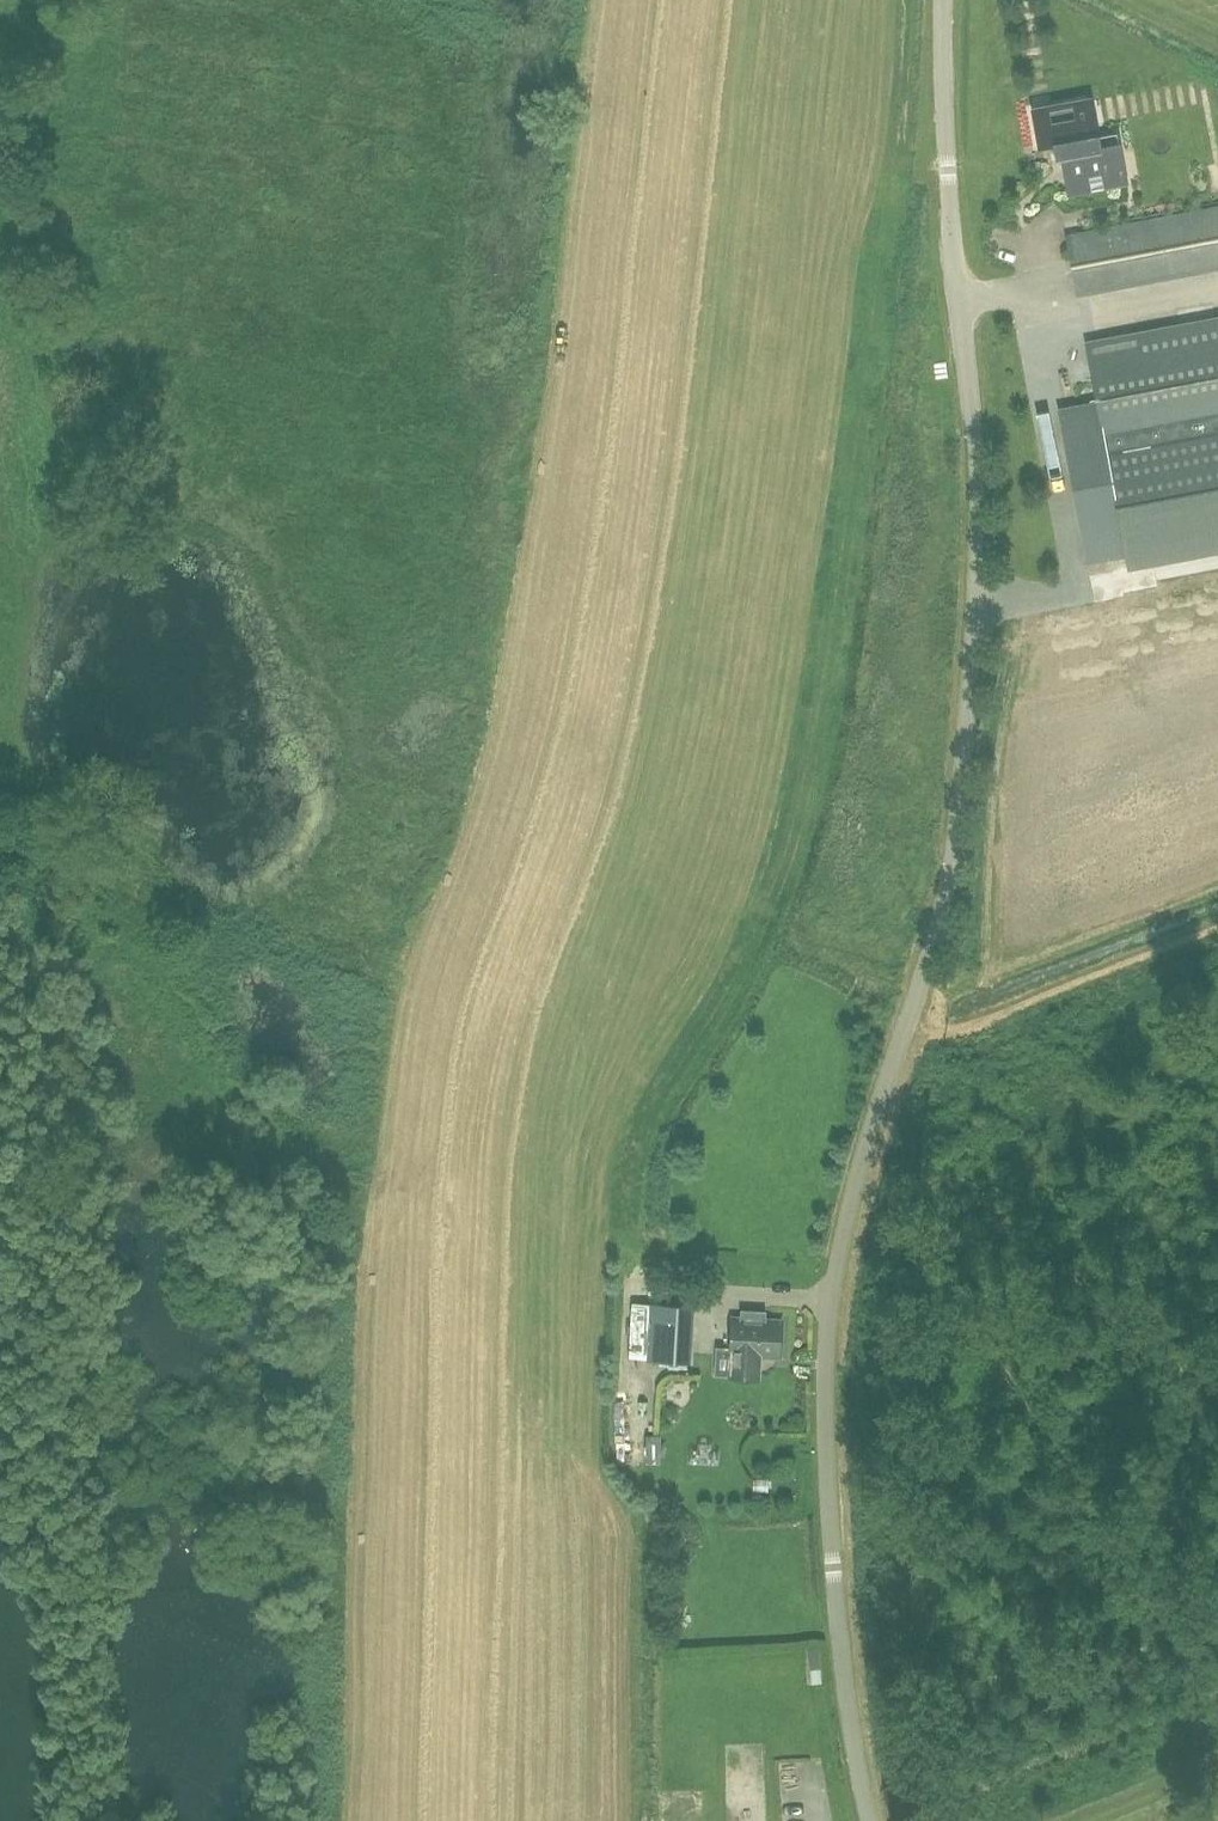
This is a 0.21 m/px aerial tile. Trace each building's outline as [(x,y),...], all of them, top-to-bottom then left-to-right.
[(1123,168),(1117,132),(1097,136),(1091,101),(1035,111),(1040,139),(1049,145),(1056,144),(1058,152),(1063,152),(1068,178),(1102,172),(1104,184),(1125,180),(1123,168)] [(1204,172),(1210,198),(1217,196),(1217,169),(1204,172)] [(1066,235),(1078,294),(1217,268),(1217,206),(1066,235)] [(1087,342),(1098,401),(1060,409),(1089,561),(1126,554),(1129,565),(1217,549),(1217,317),(1087,342)] [(670,1267),(664,1284),(681,1290),(687,1273),(670,1267)] [(684,1361),(687,1306),(652,1304),(649,1359),(684,1361)] [(742,1317),(732,1317),(730,1354),(731,1354),(730,1377),(759,1378),(760,1356),(780,1357),(782,1320),(766,1319),(766,1309),(743,1307),(742,1317)] [(665,1457),(665,1441),(647,1441),(647,1458),(665,1457)] [(777,1766),(779,1781),(802,1779),(802,1775),(819,1773),(818,1761),(777,1766)] [(800,1797),(800,1785),(777,1786),(778,1797),(800,1797)]
